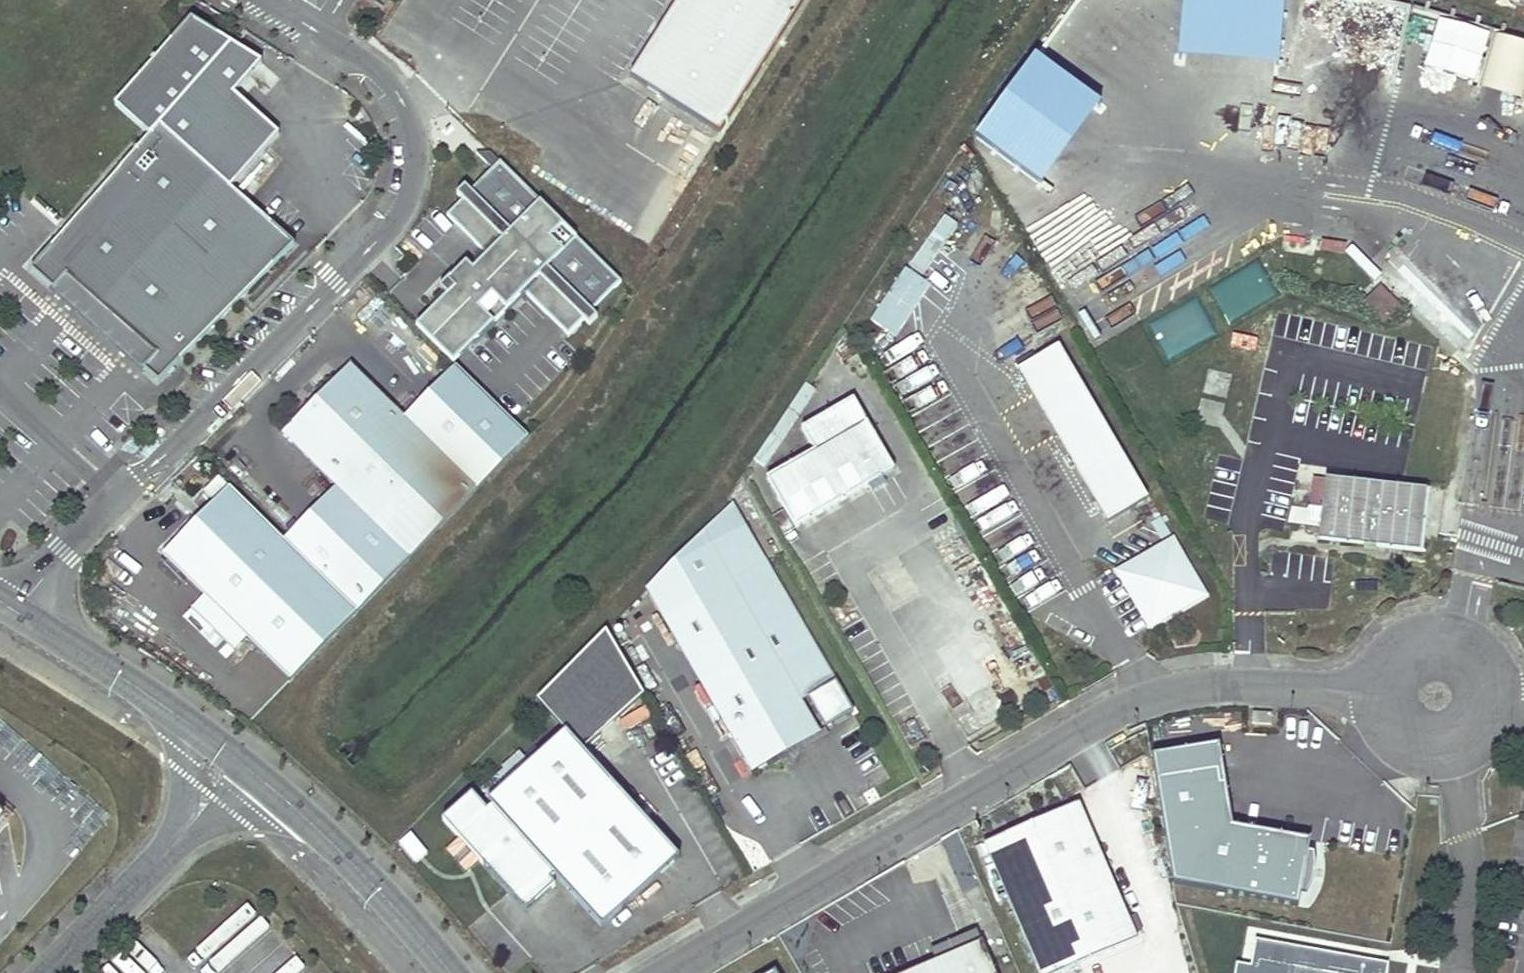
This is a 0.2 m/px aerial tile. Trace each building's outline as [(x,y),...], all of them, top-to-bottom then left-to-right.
[(627,78),(717,134),(801,0),(677,0),(627,78)] [(1523,99),(1523,42),(1412,12),(1393,79),(1421,86),(1425,73),(1523,100),(1523,99)] [(295,244),(232,188),(279,134),(234,94),(262,62),(192,18),(115,106),(150,137),(64,234),(32,270),(55,291),(68,276),(90,295),(80,307),(125,348),(136,335),(174,369),(295,244)] [(415,328),(452,365),(522,294),(567,337),(582,322),(588,327),(596,319),(590,313),(619,284),(487,154),(473,154),(491,171),(468,194),(462,188),(454,197),(460,202),(445,218),(485,257),(471,271),(464,264),(438,291),(445,298),(415,328)] [(915,259),(924,266),(955,227),(946,220),(915,259)] [(1259,261),(1209,287),(1227,322),(1278,295),(1259,261)] [(930,287),(905,270),(870,323),(895,339),(915,309),(930,287)] [(174,369),(136,335),(125,348),(80,307),(90,295),(68,276),(55,291),(157,380),(160,383),(174,369)] [(1396,309),(1380,292),(1367,305),(1383,322),(1396,309)] [(1165,358),(1214,336),(1198,299),(1148,321),(1165,358)] [(1147,501),(1058,349),(1018,372),(1107,525),(1147,501)] [(350,378),(357,372),(351,367),(345,373),(350,378)] [(455,368),(404,419),(357,372),(350,378),(345,373),(283,436),(336,489),(284,541),(358,613),(528,440),(514,425),(455,368)] [(795,529),(894,472),(853,401),(801,431),(814,453),(766,480),(767,481),(795,529)] [(209,501),(226,484),(218,477),(202,493),(209,501)] [(1419,553),(1426,492),(1325,481),(1318,542),(1419,553)] [(358,613),(284,541),(230,488),(169,550),(176,557),(170,564),(204,598),(191,611),(234,652),(247,639),(290,682),(358,613)] [(750,534),(733,504),(647,591),(751,772),(814,736),(806,722),(812,719),(802,702),(808,699),(822,723),(831,725),(853,713),(750,534)] [(1202,596),(1172,544),(1127,569),(1158,622),(1202,596)] [(176,557),(169,550),(162,557),(170,564),(176,557)] [(1158,622),(1127,569),(1119,574),(1150,627),(1158,622)] [(473,795),(444,821),(527,913),(557,887),(552,882),(556,878),(603,929),(681,859),(583,750),(643,695),(606,632),(538,701),(566,733),(489,803),(493,808),(488,812),(473,795)] [(1270,712),(1252,711),(1251,722),(1270,723),(1270,712)] [(819,733),(812,719),(806,722),(814,736),(819,733)] [(1309,895),(1315,882),(1317,867),(1316,852),(1312,852),(1314,837),(1239,825),(1225,744),(1157,756),(1179,883),(1304,903),(1305,894),(1309,895)] [(1079,803),(984,844),(1040,972),(1059,972),(1138,939),(1079,803)] [(411,833),(398,844),(414,863),(428,852),(411,833)] [(1391,965),(1258,940),(1253,967),(1239,965),(1238,972),(1390,972),(1391,965)] [(911,972),(994,972),(981,943),(940,961),(911,972)]
